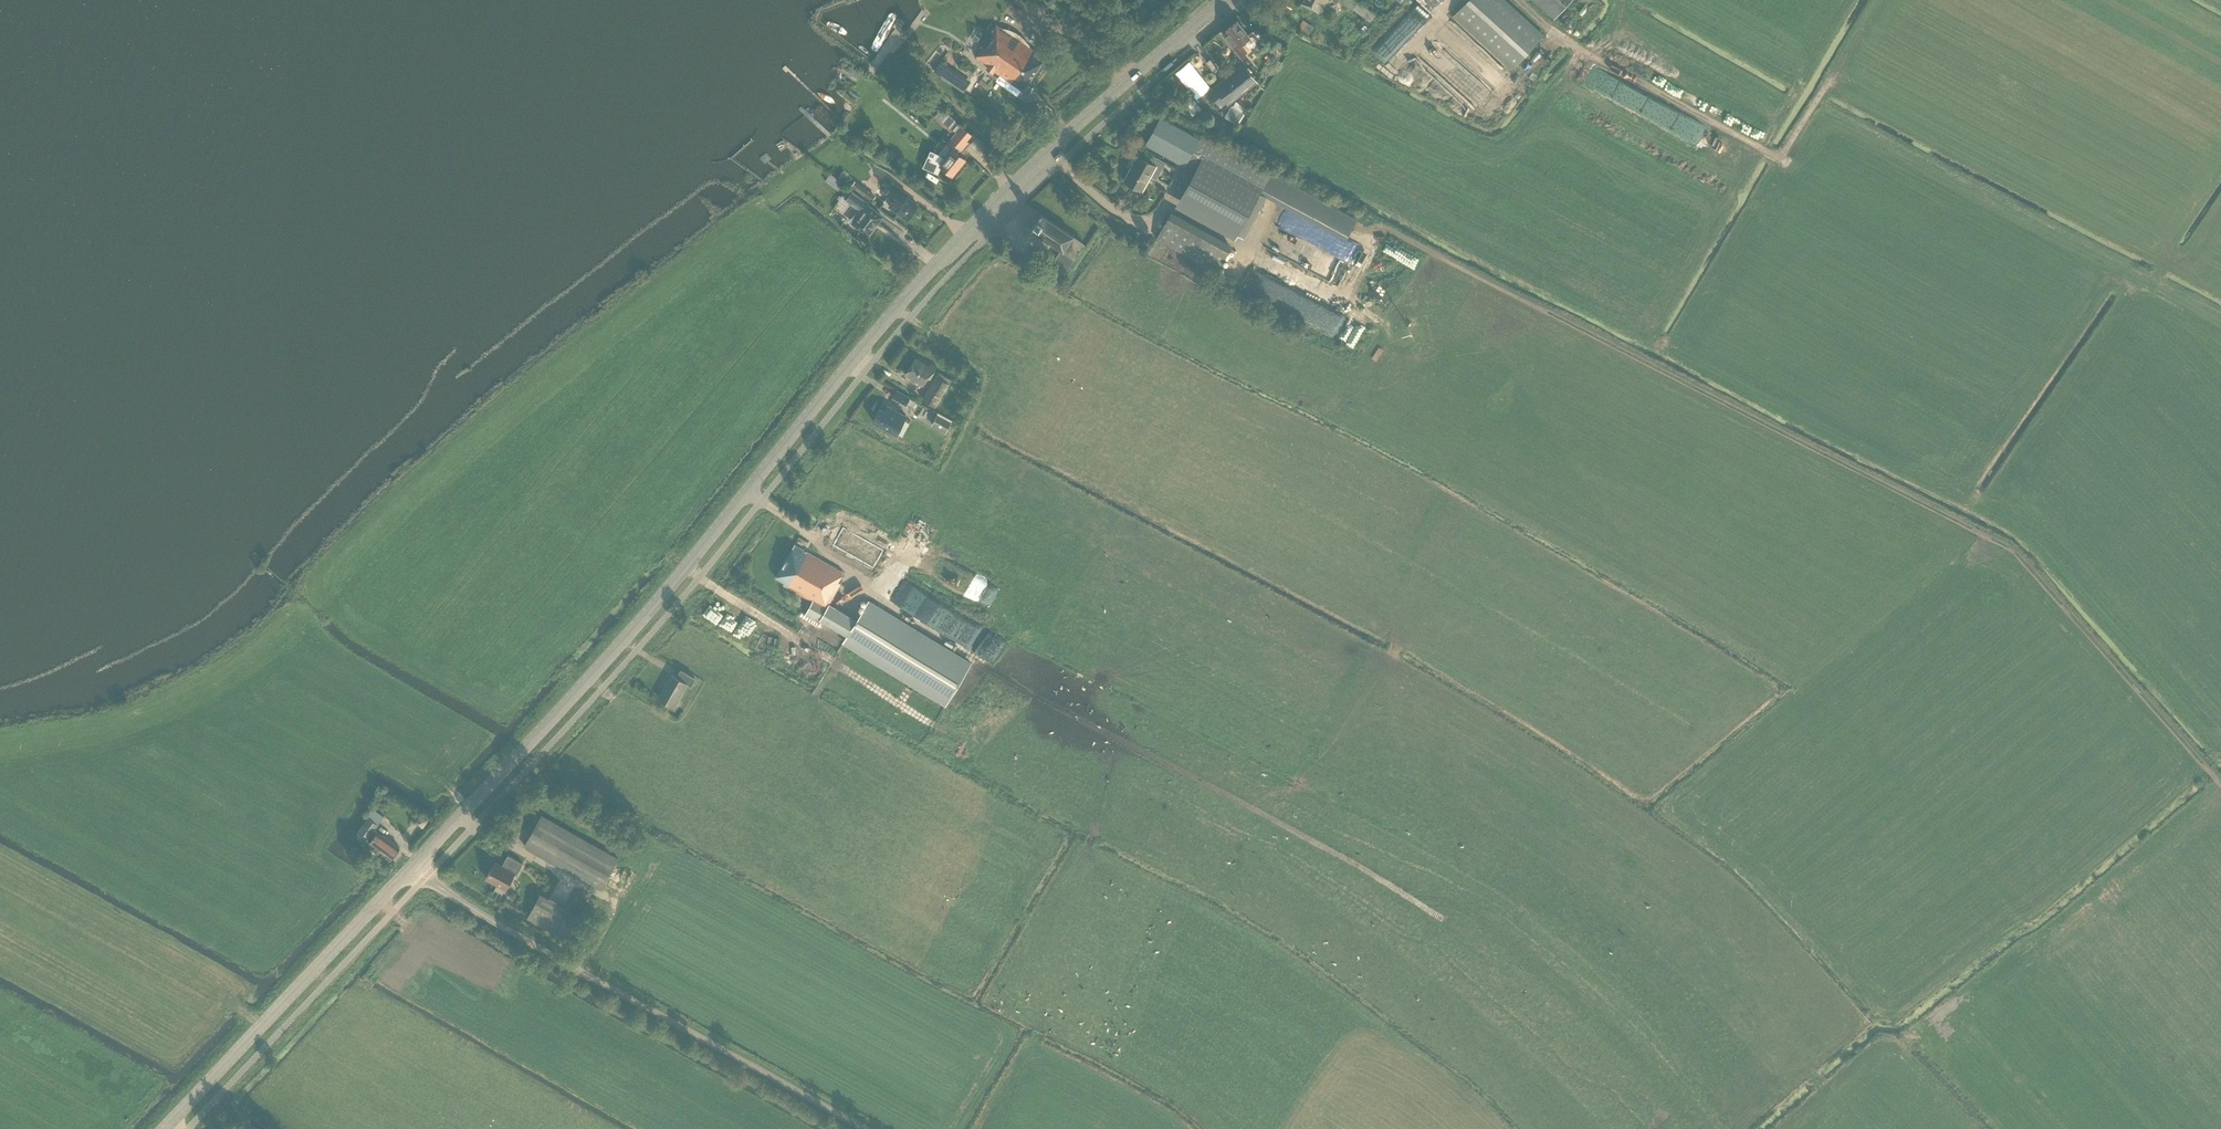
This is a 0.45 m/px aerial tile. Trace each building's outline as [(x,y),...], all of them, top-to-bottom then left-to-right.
[(1302,4),(1321,13),(1328,0),(1304,0),(1302,4)] [(1354,0),(1339,0),(1352,9),(1369,22),(1375,15),(1354,0)] [(1504,0),(1468,0),(1453,16),(1511,70),(1543,35),(1504,0)] [(1554,20),(1572,0),(1532,0),(1554,20)] [(1249,36),(1237,21),(1227,29),(1228,30),(1222,34),(1240,57),(1246,52),(1240,43),(1249,36)] [(1307,22),(1302,31),(1308,35),(1313,26),(1307,22)] [(1387,32),(1399,45),(1409,36),(1413,40),(1424,30),(1417,23),(1405,34),(1395,24),(1387,32)] [(1045,58),(996,25),(979,50),(980,51),(975,58),(1023,91),(1045,58)] [(1266,47),(1275,53),(1281,45),(1272,38),(1266,47)] [(1414,60),(1449,91),(1459,79),(1424,49),(1414,60)] [(1183,68),(1189,77),(1200,69),(1193,61),(1183,68)] [(1249,74),(1251,72),(1244,63),(1209,92),(1219,106),(1225,101),(1228,104),(1255,81),(1249,74)] [(1467,82),(1456,94),(1481,118),(1493,106),(1467,82)] [(1184,102),(1191,108),(1197,102),(1191,95),(1184,102)] [(1242,114),(1231,107),(1224,118),(1235,125),(1242,114)] [(935,115),(942,121),(948,114),(941,108),(935,115)] [(1199,141),(1160,119),(1145,146),(1184,168),(1181,174),(1191,179),(1179,200),(1238,232),(1263,186),(1350,233),(1357,220),(1270,174),(1201,137),(1199,141)] [(935,172),(941,166),(952,175),(965,159),(959,154),(968,143),(956,133),(950,140),(954,143),(942,157),(931,153),(929,160),(926,159),(923,168),(935,172)] [(1166,163),(1152,155),(1149,162),(1138,156),(1124,181),(1142,191),(1149,177),(1156,180),(1166,163)] [(887,194),(894,199),(889,206),(907,220),(917,205),(906,197),(908,194),(894,184),(887,194)] [(875,197),(867,191),(863,197),(870,203),(875,197)] [(862,204),(864,201),(852,192),(845,200),(858,210),(858,209),(862,212),(853,224),(868,235),(882,216),(867,205),(866,207),(862,204)] [(1074,237),(1041,215),(1031,230),(1061,250),(1053,262),(1066,271),(1084,244),(1073,237),(1074,237)] [(1229,248),(1169,215),(1156,239),(1216,272),(1229,248)] [(1312,270),(1326,276),(1343,240),(1321,230),(1322,227),(1301,217),(1298,225),(1291,222),(1288,227),(1275,221),(1273,226),(1325,250),(1322,255),(1319,254),(1312,270)] [(1271,246),(1280,249),(1282,243),(1273,240),(1271,246)] [(1353,256),(1349,266),(1353,268),(1357,258),(1353,256)] [(1346,318),(1337,337),(1345,340),(1353,321),(1346,318)] [(1361,332),(1368,334),(1372,324),(1364,321),(1361,332)] [(930,378),(937,367),(930,363),(928,366),(916,358),(906,374),(923,385),(928,377),(930,378)] [(935,377),(921,399),(935,407),(949,385),(935,377)] [(909,397),(895,390),(891,398),(905,405),(909,397)] [(881,404),(872,422),(896,434),(905,416),(881,404)] [(937,415),(932,425),(946,432),(951,422),(937,415)] [(807,507),(811,512),(819,507),(815,502),(807,507)] [(916,519),(894,552),(911,564),(933,531),(916,519)] [(842,532),(832,550),(872,573),(882,555),(842,532)] [(842,573),(795,545),(775,578),(784,583),(783,585),(813,603),(805,615),(818,623),(820,620),(847,637),(843,643),(946,705),(971,664),(867,602),(856,620),(829,604),(841,584),(838,582),(842,575),(841,574),(842,573)] [(717,626),(727,614),(717,606),(714,609),(707,604),(700,613),(717,626)] [(733,627),(742,615),(735,610),(726,621),(733,627)] [(736,635),(751,641),(757,627),(742,621),(736,635)] [(764,646),(773,642),(769,633),(760,638),(764,646)] [(976,654),(996,661),(1003,642),(983,635),(976,654)] [(676,678),(671,675),(658,698),(674,707),(686,685),(691,687),(695,679),(680,670),(676,678)] [(541,816),(524,847),(601,890),(618,859),(541,816)] [(374,829),(378,824),(369,818),(359,831),(367,837),(363,843),(377,854),(380,850),(392,859),(400,849),(381,834),(374,829)] [(416,823),(408,825),(410,831),(418,829),(416,823)] [(494,862),(485,879),(506,890),(514,875),(517,876),(523,864),(507,856),(502,866),(494,862)] [(540,894),(527,918),(568,941),(581,917),(540,894)]
